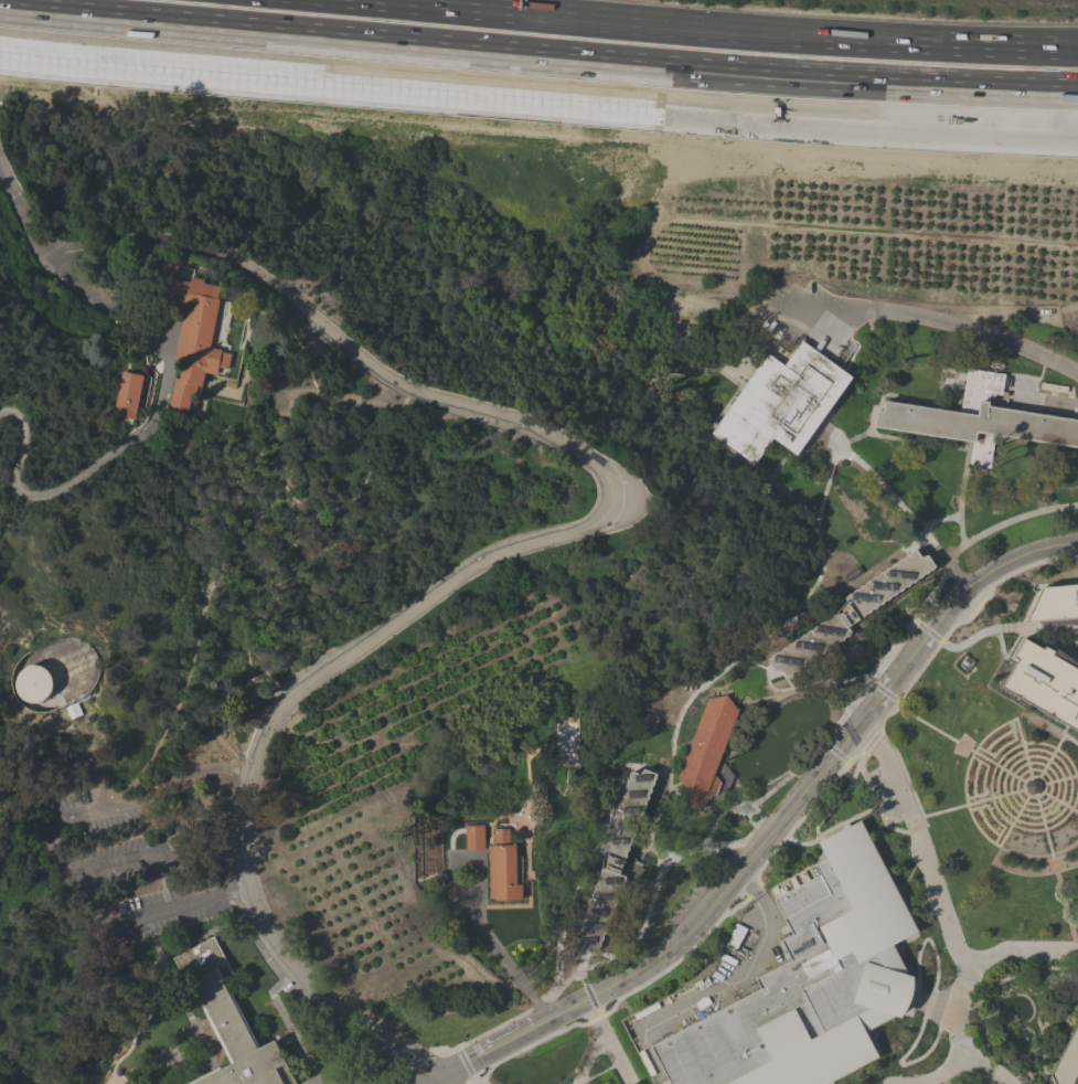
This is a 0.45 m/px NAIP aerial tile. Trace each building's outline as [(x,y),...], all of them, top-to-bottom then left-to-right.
[(185,307),(158,301),(163,276),(191,283),(192,277),(205,279),(204,283),(224,287),(212,348),(223,350),(222,351),(233,353),(230,369),(220,366),(217,375),(205,372),(203,386),(198,385),(195,395),(192,394),(189,411),(186,410),(185,416),(170,413),(171,406),(169,405),(174,378),(179,379),(183,361),(174,359),(185,307)] [(768,353),(785,365),(802,341),(852,376),(797,455),(773,437),(755,464),(712,433),(768,353)] [(993,406),(1077,420),(1077,448),(995,435),(990,468),(969,465),(972,443),(874,427),(876,410),(883,411),(885,400),(960,412),(967,369),(1005,374),(1004,376),(1008,376),(1008,383),(1003,382),(1002,395),(995,394),(993,406)] [(135,419),(114,415),(122,371),(143,375),(135,419)] [(844,598),(847,594),(851,594),(854,589),(856,589),(861,585),(863,585),(866,582),(869,581),(874,576),(877,576),(880,572),(883,572),(886,568),(890,567),(893,564),(896,563),(899,560),(903,559),(906,555),(909,554),(912,551),(916,550),(920,557),(927,554),(935,566),(930,570),(929,571),(927,573),(922,575),(920,577),(916,580),(914,582),(909,584),(908,586),(903,587),(901,591),(896,592),(895,595),(889,597),(888,598),(884,601),(882,604),(877,605),(875,607),(871,609),(868,613),(864,614),(863,616),(858,619),(869,636),(855,641),(851,633),(848,635),(844,637),(842,639),(837,641),(835,644),(831,646),(829,648),(824,650),(823,652),(820,652),(816,657),(811,659),(810,661),(805,663),(803,666),(800,667),(797,671),(792,672),(790,674),(786,677),(781,669),(775,671),(767,660),(772,655),(775,653),(776,652),(779,651),(782,648),(786,648),(788,645),(790,644),(796,639),(798,639),(802,635),(804,635),(808,630),(811,630),(814,626),(819,625),(821,621),(824,621),(828,617),(831,617),(834,613),(837,614),(836,612),(846,601),(844,598)] [(1042,587),(1077,584),(1077,624),(1066,624),(1040,627),(1039,619),(1026,621),(1042,587)] [(1074,661),(1077,663),(1077,731),(1002,687),(1016,659),(1013,656),(1023,638),(1043,649),(1044,646),(1053,651),(1052,655),(1053,655),(1056,648),(1074,661)] [(14,686),(14,682),(15,678),(17,674),(19,672),(21,669),(24,668),(28,666),(31,665),(35,665),(39,666),(42,667),(45,669),(47,671),(50,674),(51,678),(52,681),(52,686),(51,689),(50,693),(47,695),(45,699),(42,700),(39,702),(35,702),(31,702),(28,702),(24,701),(21,699),(19,695),(17,693),(15,690),(14,686)] [(713,773),(719,782),(714,795),(706,796),(703,806),(683,808),(691,790),(687,790),(680,782),(675,777),(706,699),(724,694),(737,711),(713,773)] [(599,847),(601,844),(602,839),(605,837),(605,831),(607,830),(608,825),(610,822),(610,817),(612,815),(613,810),(616,808),(617,803),(619,800),(619,795),(621,794),(622,788),(625,786),(625,780),(627,778),(628,774),(629,772),(638,774),(642,768),(654,774),(654,779),(652,780),(652,783),(650,787),(650,790),(647,795),(647,798),(644,803),(644,806),(641,809),(641,812),(638,817),(638,820),(634,823),(636,826),(632,831),(632,835),(630,839),(630,841),(627,846),(627,849),(625,853),(625,857),(622,860),(630,863),(631,860),(641,863),(640,868),(642,868),(633,880),(623,876),(625,880),(621,883),(621,888),(618,891),(619,895),(615,899),(616,902),(611,907),(612,911),(610,913),(610,916),(607,921),(607,924),(604,928),(605,931),(601,935),(601,938),(598,942),(599,946),(596,949),(587,946),(586,948),(586,949),(584,952),(572,947),(572,939),(574,937),(574,936),(576,934),(577,928),(579,926),(579,921),(581,920),(583,913),(585,912),(585,906),(587,905),(588,899),(590,897),(590,892),(593,890),(594,884),(596,882),(596,878),(598,875),(599,870),(601,868),(600,868),(601,852),(599,852),(599,847)] [(879,1056),(827,1083),(671,1083),(651,1046),(761,988),(756,978),(791,959),(781,940),(793,934),(775,899),(820,874),(815,864),(828,858),(819,842),(861,820),(919,931),(894,945),(909,975),(914,976),(914,990),(911,998),(909,1007),(901,1018),(897,1016),(866,1032),(879,1056)] [(465,825),(484,825),(484,850),(466,850),(465,825)] [(489,850),(492,850),(492,844),(494,844),(494,828),(506,828),(506,842),(516,841),(517,884),(522,884),(523,900),(509,900),(509,901),(502,901),(502,900),(495,901),(495,897),(490,897),(489,850)] [(275,1040),(297,1083),(187,1083),(221,1066),(222,1069),(232,1063),(192,987),(189,988),(173,958),(214,936),(234,975),(225,980),(260,1048),(275,1040)] [(1052,1074),(1077,1022),(1077,1083),(1056,1083),(1052,1074)]
